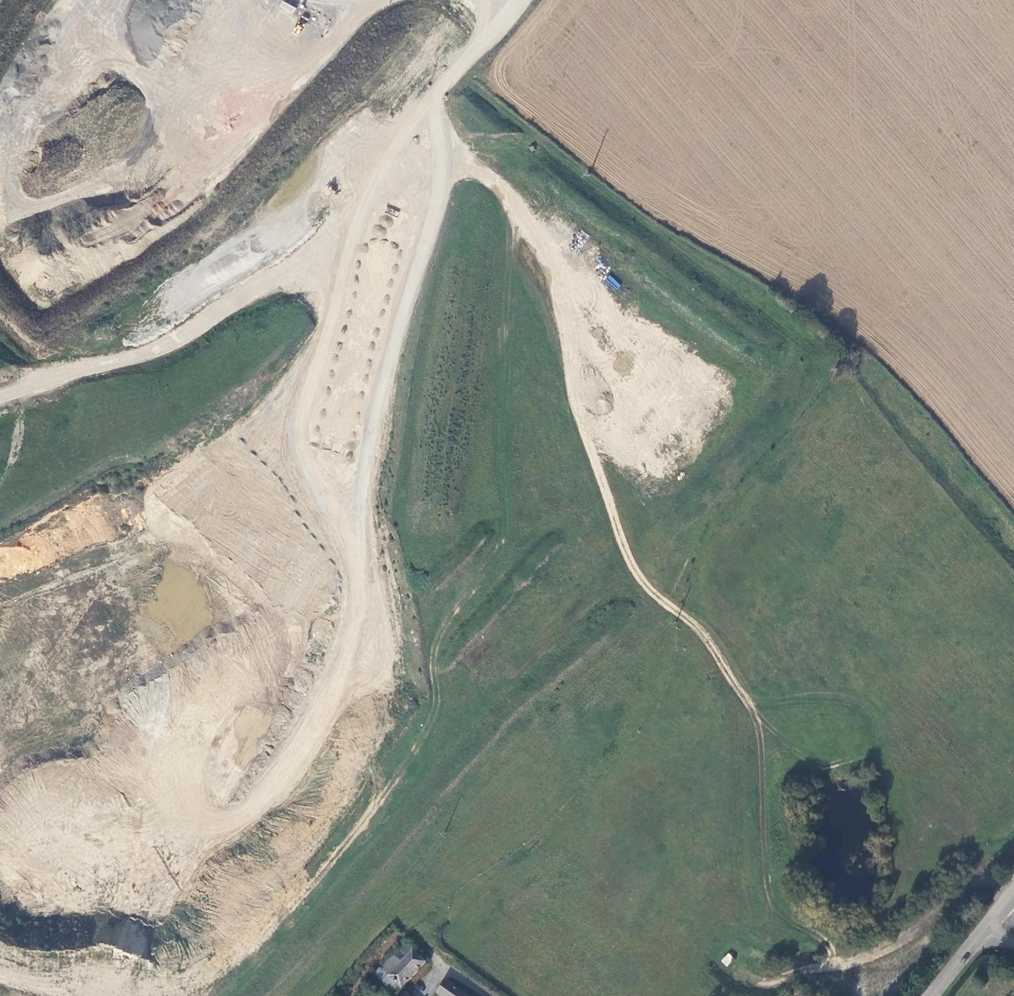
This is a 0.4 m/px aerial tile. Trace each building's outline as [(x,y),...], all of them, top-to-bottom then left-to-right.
[(283,0),(280,6),(293,13),(296,8),(283,0)] [(608,275),(604,281),(616,289),(620,283),(608,275)] [(232,746),(229,754),(241,757),(243,750),(232,746)] [(402,960),(407,956),(400,948),(394,953),(402,960)] [(414,949),(407,956),(402,960),(394,953),(381,966),(389,975),(380,984),(390,995),(399,986),(403,988),(427,963),(414,949)] [(728,953),(720,961),(726,966),(734,958),(728,953)] [(372,976),(380,984),(389,975),(381,966),(372,976)] [(439,992),(444,995),(469,995),(448,981),(439,992)]
